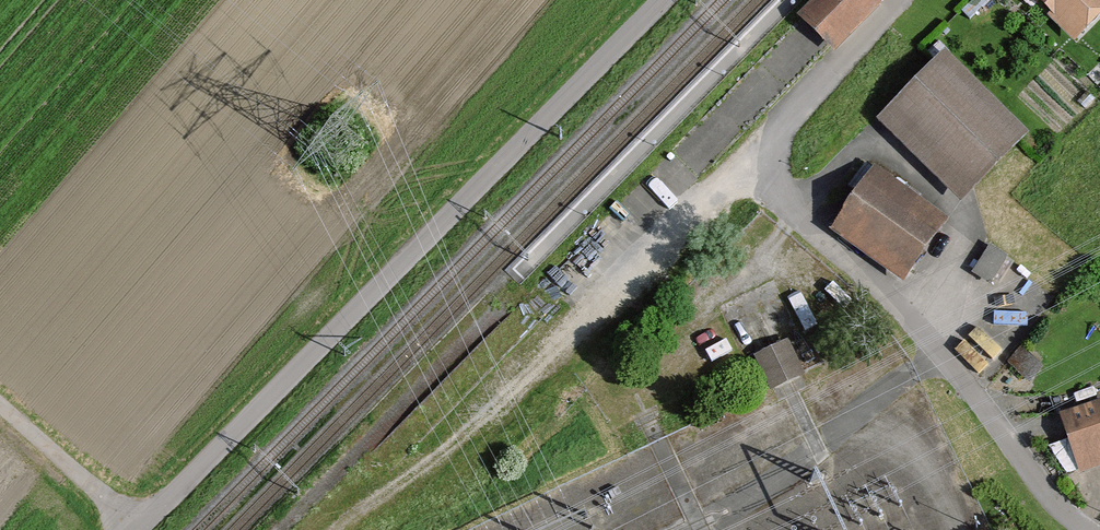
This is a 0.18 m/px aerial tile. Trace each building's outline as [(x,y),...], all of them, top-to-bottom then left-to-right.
[(811,22),(830,40),(870,0),(833,0),(811,22)] [(1076,43),(1099,19),(1099,0),(1032,0),(1076,43)] [(883,116),(961,193),(1023,130),(944,53),(883,116)] [(876,170),(836,225),(902,273),(942,218),(876,170)] [(992,242),(983,257),(1001,268),(1010,254),(992,242)] [(786,341),(756,356),(772,387),(801,372),(786,341)] [(1062,412),(1085,475),(1099,470),(1099,399),(1062,412)]
